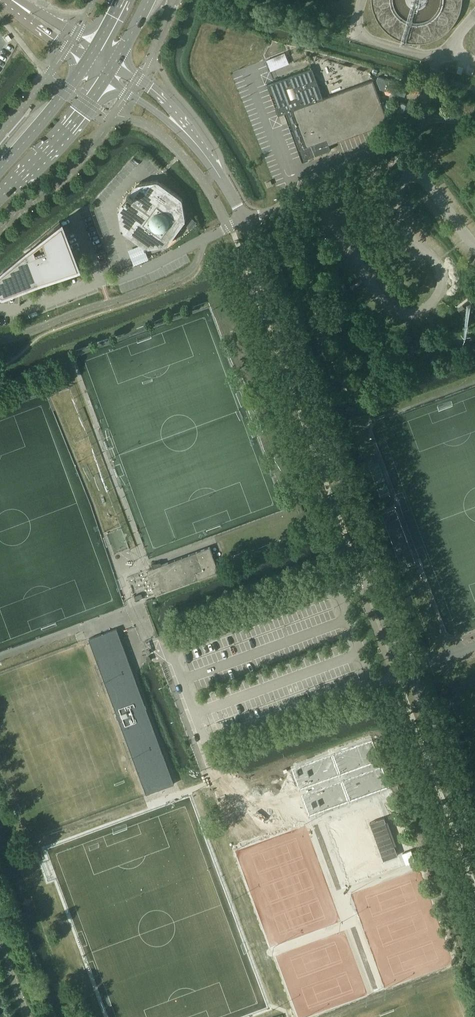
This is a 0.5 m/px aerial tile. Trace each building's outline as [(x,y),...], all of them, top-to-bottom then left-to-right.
[(389,121),(373,79),(323,98),(312,67),(267,84),(279,115),(286,112),(300,149),(304,147),(307,157),(303,159),(331,149),(329,143),(389,121)] [(378,76),(377,79),(380,88),(387,90),(392,92),(405,96),(408,86),(390,80),(378,76)] [(401,102),(396,115),(407,119),(412,106),(401,102)] [(122,229),(147,247),(168,244),(174,235),(176,237),(183,229),(180,227),(186,219),(182,197),(158,180),(142,182),(137,183),(130,193),(128,192),(124,197),(126,198),(119,208),(122,229)] [(192,218),(187,225),(192,228),(196,221),(192,218)] [(59,221),(0,271),(0,291),(0,292),(76,264),(59,221)] [(458,308),(464,316),(469,312),(463,304),(458,308)] [(162,564),(161,561),(152,563),(154,567),(147,570),(156,593),(218,570),(210,546),(162,564)] [(105,634),(102,635),(101,634),(89,638),(117,714),(119,713),(120,717),(118,718),(146,794),(159,789),(158,787),(161,786),(162,788),(174,783),(146,707),(145,708),(143,704),(145,704),(117,628),(104,632),(105,634)] [(383,818),(369,823),(382,860),(397,855),(383,818)] [(411,850),(402,853),(407,864),(416,861),(411,850)]
